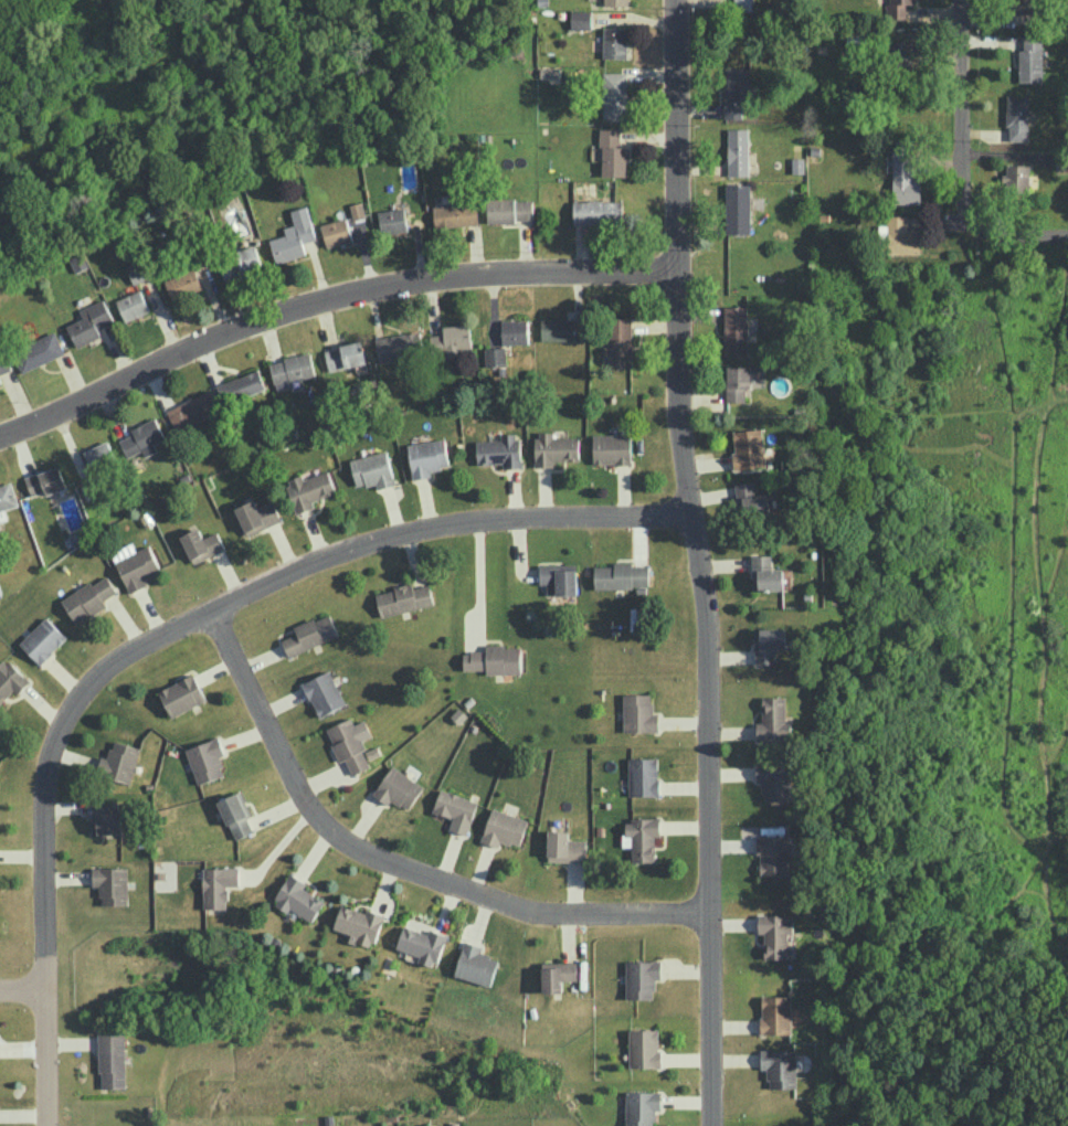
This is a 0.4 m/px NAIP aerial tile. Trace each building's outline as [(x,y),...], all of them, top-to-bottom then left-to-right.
[(734,10),(752,10),(752,0),(734,0),(734,10)] [(888,19),(906,19),(906,3),(916,3),(916,0),(888,0),(888,19)] [(1021,13),(1021,19),(1033,21),(1036,0),(1016,0),(1014,12),(1021,13)] [(571,29),(591,29),(591,9),(571,10),(571,29)] [(627,58),(628,27),(603,26),(603,57),(627,58)] [(1019,82),(1043,82),(1042,37),(1024,38),(1024,49),(1019,49),(1019,82)] [(899,59),(900,68),(918,67),(917,39),(892,40),(893,59),(899,59)] [(748,68),(724,68),(723,118),(747,118),(748,68)] [(602,73),(603,119),(628,119),(627,72),(602,73)] [(1028,140),(1029,95),(1007,95),(1007,140),(1028,140)] [(627,176),(627,146),(620,146),(620,128),(601,127),(601,176),(627,176)] [(728,176),(748,176),(748,128),(728,128),(728,176)] [(921,203),(921,177),(913,178),(912,150),(886,150),(886,172),(892,172),(893,203),(921,203)] [(1029,165),(1007,164),(1006,173),(1004,173),(1004,189),(1028,189),(1029,165)] [(727,184),(726,233),(750,234),(751,184),(727,184)] [(487,199),(488,222),(533,221),(533,198),(487,199)] [(574,224),(623,223),(622,200),(574,201),(574,224)] [(366,217),(363,201),(350,203),(353,219),(366,217)] [(435,226),(478,224),(477,203),(434,204),(435,226)] [(294,224),(284,227),(286,235),(270,239),(275,262),(306,255),(303,242),(316,239),(307,205),(291,209),(294,224)] [(381,233),(407,231),(405,207),(379,209),(381,233)] [(921,229),(908,229),(908,214),(887,215),(888,253),(922,252),(921,229)] [(321,224),(327,247),(352,240),(346,217),(321,224)] [(223,277),(261,270),(257,247),(218,255),(223,277)] [(133,283),(150,277),(143,258),(126,265),(133,283)] [(172,300),(202,290),(195,268),(165,277),(172,300)] [(125,321),(150,311),(140,289),(116,299),(125,321)] [(76,345),(117,327),(104,299),(79,310),(83,317),(67,324),(76,345)] [(747,306),(724,306),(725,355),(748,355),(747,306)] [(609,367),(632,367),(631,317),(608,317),(609,367)] [(541,340),(574,340),(574,319),(542,318),(541,340)] [(529,343),(528,319),(502,319),(502,344),(529,343)] [(376,337),(379,360),(424,354),(421,331),(376,337)] [(21,372),(65,354),(56,332),(12,350),(21,372)] [(325,348),(329,370),(366,363),(362,341),(325,348)] [(506,365),(506,346),(485,347),(486,366),(506,365)] [(270,360),(275,391),(291,388),(290,381),(315,376),(311,353),(270,360)] [(10,370),(6,356),(0,358),(0,374),(10,370)] [(727,401),(744,401),(744,393),(751,393),(751,378),(763,378),(763,365),(726,365),(727,401)] [(225,403),(266,388),(258,369),(218,385),(225,403)] [(167,409),(176,431),(220,413),(211,390),(167,409)] [(158,452),(155,443),(165,439),(157,418),(130,427),(133,435),(120,439),(126,457),(143,451),(145,456),(158,452)] [(733,430),(735,468),(764,467),(763,428),(733,430)] [(579,460),(579,437),(553,437),(553,431),(536,432),(536,467),(554,466),(554,460),(579,460)] [(476,440),(477,464),(503,463),(503,468),(520,467),(519,433),(501,434),(502,439),(476,440)] [(593,464),(631,463),(631,434),(593,434),(593,464)] [(408,443),(412,479),(432,476),(431,469),(448,467),(446,439),(408,443)] [(93,472),(116,461),(106,440),(83,451),(93,472)] [(357,487),(375,483),(376,488),(395,484),(387,450),(351,458),(357,487)] [(31,495),(45,491),(46,494),(67,488),(60,466),(25,476),(31,495)] [(312,500),(336,492),(328,470),(304,478),(302,474),(286,480),(297,513),(314,507),(312,500)] [(768,493),(756,494),(754,481),(737,482),(741,518),(770,515),(768,493)] [(7,519),(5,509),(19,505),(12,482),(0,485),(0,521),(7,519)] [(258,506),(255,498),(235,507),(248,536),(282,520),(272,500),(258,506)] [(217,531),(203,537),(199,527),(180,535),(193,563),(225,548),(217,531)] [(129,593),(148,585),(145,577),(160,571),(150,546),(116,560),(129,593)] [(752,589),(784,589),(783,568),(772,569),(771,554),(752,555),(752,589)] [(595,588),(637,588),(637,592),(649,592),(648,565),(633,565),(633,561),(615,562),(615,565),(595,565),(595,588)] [(577,594),(576,563),(539,564),(540,584),(547,584),(547,594),(577,594)] [(76,624),(107,605),(104,599),(117,592),(107,575),(93,583),(92,581),(61,599),(76,624)] [(375,592),(381,617),(434,604),(429,583),(413,587),(412,583),(375,592)] [(294,626),(297,633),(282,639),(288,655),(339,636),(330,612),(294,626)] [(67,637),(45,616),(19,644),(41,664),(67,637)] [(785,628),(755,628),(756,664),(775,664),(775,649),(785,649),(785,628)] [(463,650),(464,670),(486,669),(486,674),(521,673),(521,645),(486,646),(486,650),(463,650)] [(18,694),(30,682),(6,656),(0,662),(0,703),(14,690),(18,694)] [(319,717),(346,704),(330,670),(303,682),(319,717)] [(169,715),(206,702),(196,674),(159,688),(169,715)] [(659,731),(659,712),(652,712),(652,693),(623,693),(623,732),(659,731)] [(762,722),(756,722),(757,740),(791,740),(790,721),(786,721),(785,696),(762,697),(762,722)] [(352,774),(370,767),(363,750),(366,748),(362,739),(372,735),(365,719),(354,723),(352,717),(326,728),(340,762),(346,759),(352,774)] [(225,774),(219,756),(225,754),(219,736),(186,748),(198,784),(225,774)] [(109,758),(102,756),(97,774),(132,782),(141,747),(113,739),(109,758)] [(629,757),(629,796),(659,795),(658,757),(629,757)] [(756,782),(764,782),(763,801),(789,801),(790,765),(756,764),(756,782)] [(373,794),(389,804),(392,799),(408,809),(424,786),(392,765),(373,794)] [(235,840),(254,831),(247,816),(252,814),(242,790),(218,800),(235,840)] [(477,799),(440,790),(434,812),(453,817),(449,830),(468,835),(477,799)] [(520,846),(528,819),(492,808),(481,841),(499,847),(501,840),(520,846)] [(98,833),(126,833),(126,811),(98,812),(98,833)] [(655,861),(655,835),(660,835),(660,818),(624,818),(624,846),(631,846),(631,861),(655,861)] [(548,860),(586,861),(586,840),(569,839),(569,830),(548,830),(548,860)] [(789,874),(788,835),(758,835),(759,875),(789,874)] [(128,867),(93,867),(93,886),(100,886),(101,905),(128,904),(128,867)] [(204,908),(228,908),(228,886),(239,886),(239,867),(203,867),(204,908)] [(273,902),(287,911),(290,908),(312,921),(325,901),(304,888),(307,883),(291,873),(273,902)] [(334,928),(351,934),(349,940),(373,948),(384,914),(367,909),(366,912),(341,904),(334,928)] [(764,958),(787,958),(787,932),(791,932),(791,914),(758,914),(758,933),(764,933),(764,958)] [(396,948),(420,956),(418,961),(435,967),(447,934),(430,929),(428,933),(404,925),(396,948)] [(480,953),(482,946),(463,941),(454,976),(491,985),(498,958),(480,953)] [(626,999),(655,998),(655,979),(661,979),(661,960),(626,961),(626,999)] [(577,962),(542,962),(542,992),(562,991),(562,981),(577,980),(577,962)] [(790,995),(761,996),(762,1034),(791,1033),(790,995)] [(660,1067),(660,1029),(629,1029),(630,1067),(660,1067)] [(126,1088),(125,1033),(99,1033),(100,1088),(126,1088)] [(768,1087),(796,1087),(796,1049),(761,1050),(761,1069),(768,1069),(768,1087)] [(626,1125),(654,1125),(654,1110),(661,1110),(661,1092),(626,1091),(626,1125)]
